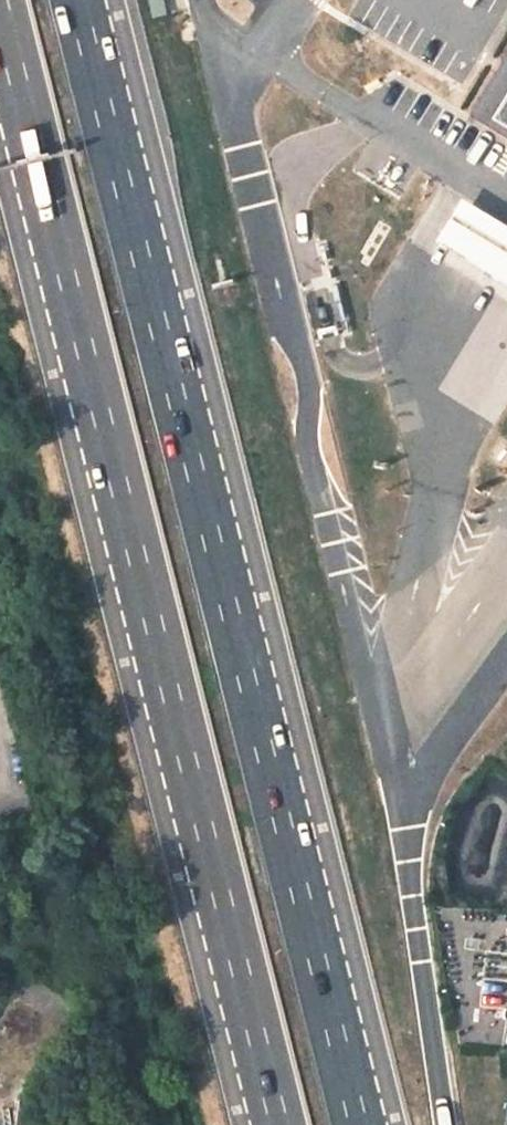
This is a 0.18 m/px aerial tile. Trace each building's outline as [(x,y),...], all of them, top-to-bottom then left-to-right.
[(481,123),(506,138),(506,77),(481,123)] [(506,284),(506,225),(463,198),(434,241),(506,284)]
